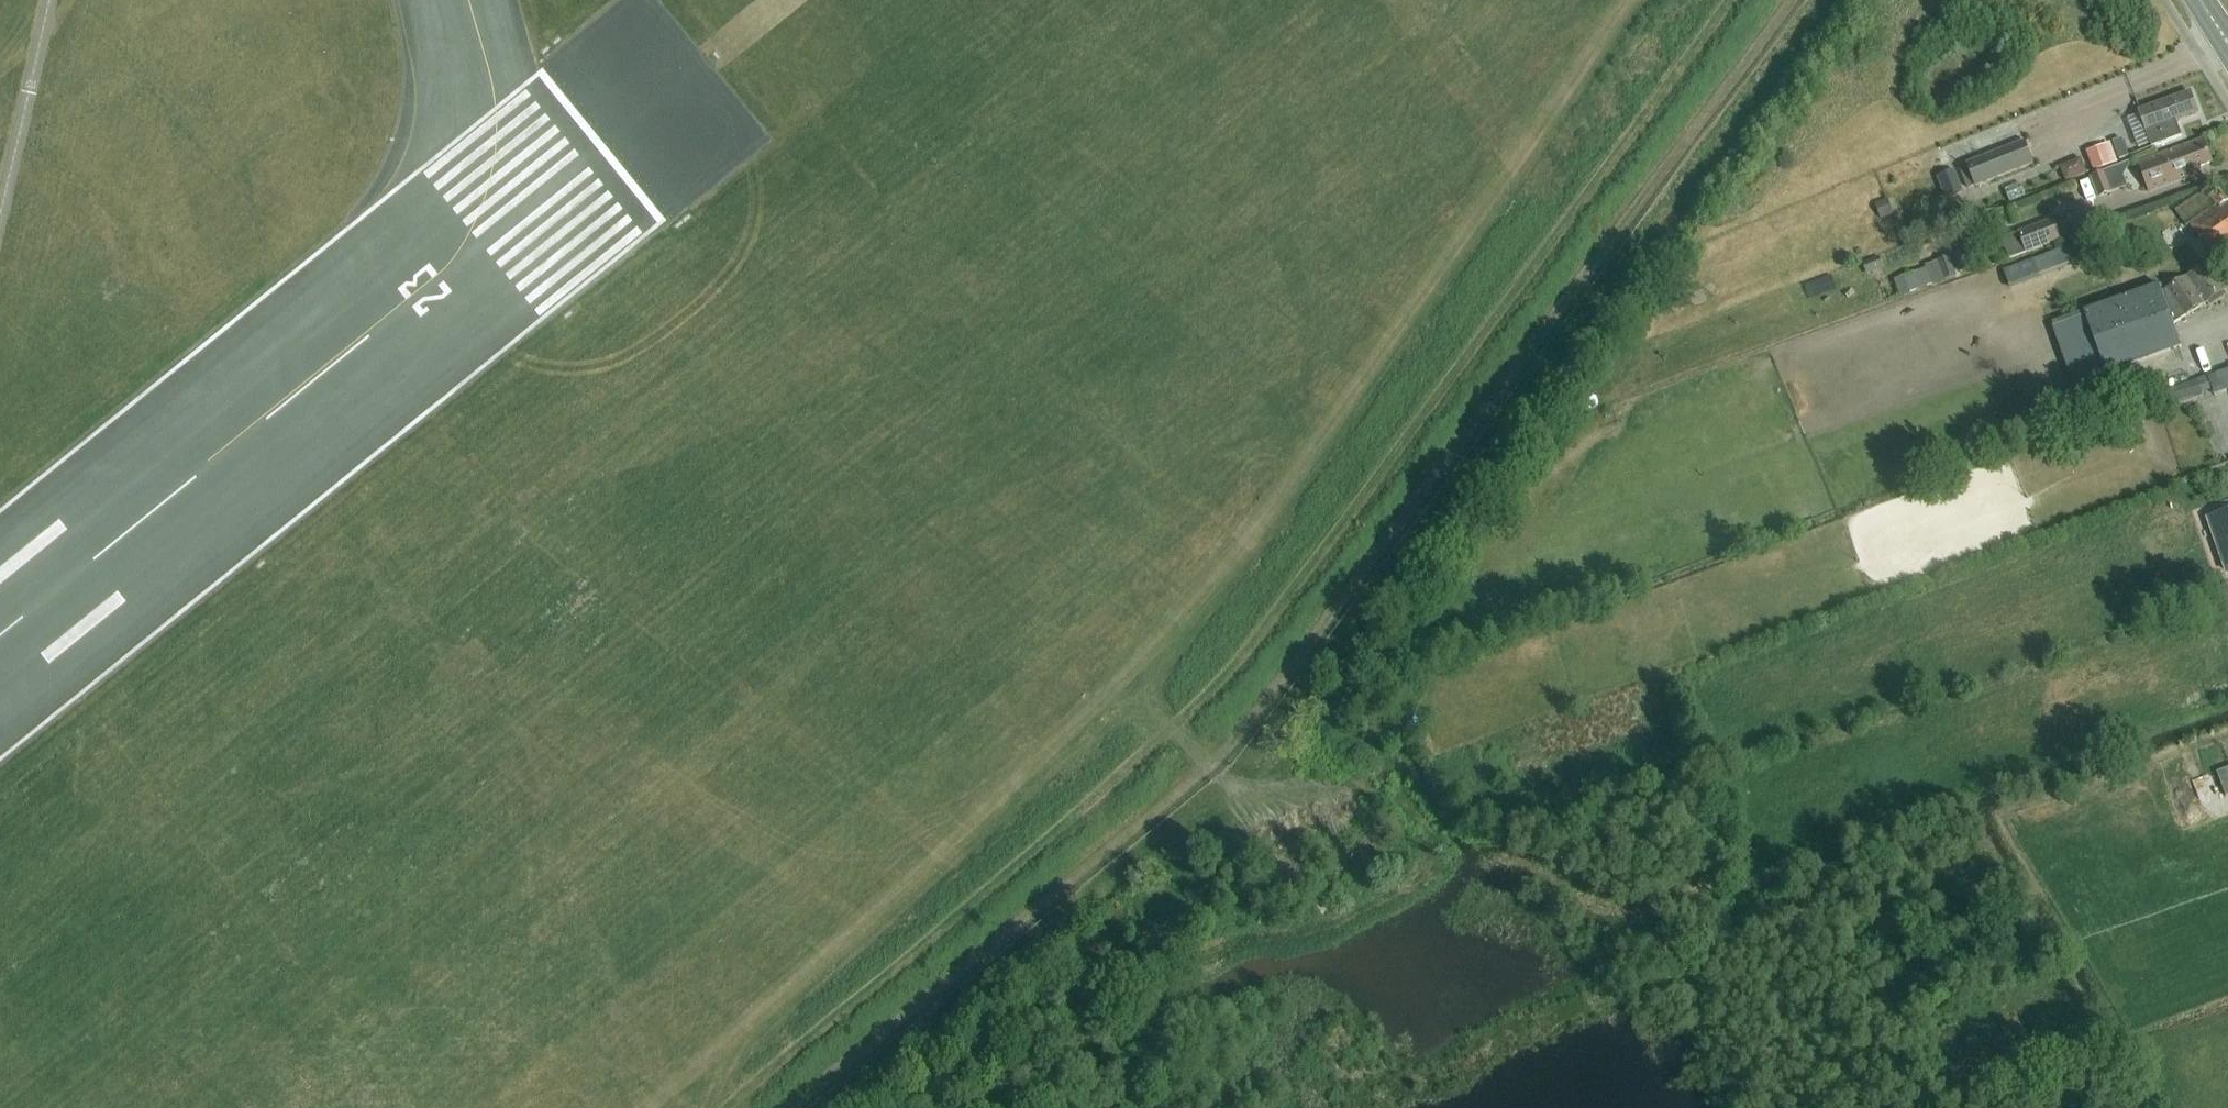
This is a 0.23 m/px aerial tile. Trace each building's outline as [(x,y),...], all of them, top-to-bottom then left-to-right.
[(2177,122),(2199,114),(2191,92),(2140,111),(2154,147),(2182,137),(2177,122)] [(1958,159),(2014,137),(2009,125),(1953,146),(1958,159)] [(2093,175),(2133,159),(2125,139),(2085,154),(2093,175)] [(2025,140),(1967,162),(1968,165),(1961,168),(1966,181),(1973,178),(1976,186),(2034,164),(2025,140)] [(2151,193),(2173,185),(2198,175),(2196,169),(2213,163),(2204,140),(2140,163),(2151,193)] [(2083,159),(2062,167),(2068,182),(2089,174),(2083,159)] [(2125,176),(2133,161),(2091,177),(2099,199),(2129,187),(2125,176)] [(1957,171),(1939,177),(1947,198),(1965,191),(1957,171)] [(2227,202),(2220,191),(2211,196),(2219,208),(2193,225),(2215,258),(2227,250),(2227,201),(2227,202)] [(1876,203),(1882,219),(1894,214),(1888,199),(1876,203)] [(2003,238),(2010,259),(2064,240),(2056,219),(2003,238)] [(2004,270),(2011,288),(2041,277),(2090,259),(2083,240),(2035,259),(2004,270)] [(1953,255),(1958,270),(1971,265),(1965,250),(1953,255)] [(1957,276),(1950,257),(1940,260),(1947,279),(1957,276)] [(1881,258),(1864,263),(1868,275),(1885,269),(1881,258)] [(2181,346),(2174,325),(2223,292),(2205,265),(2162,293),(2159,285),(2085,312),(2087,315),(2054,327),(2075,385),(2181,346)] [(1918,273),(1896,282),(1902,298),(1924,290),(1918,273)] [(2208,379),(2215,396),(2227,391),(2227,371),(2208,379)] [(2161,409),(2198,395),(2193,381),(2156,396),(2161,409)] [(2227,568),(2227,507),(2224,508),(2226,513),(2210,518),(2227,568)]
